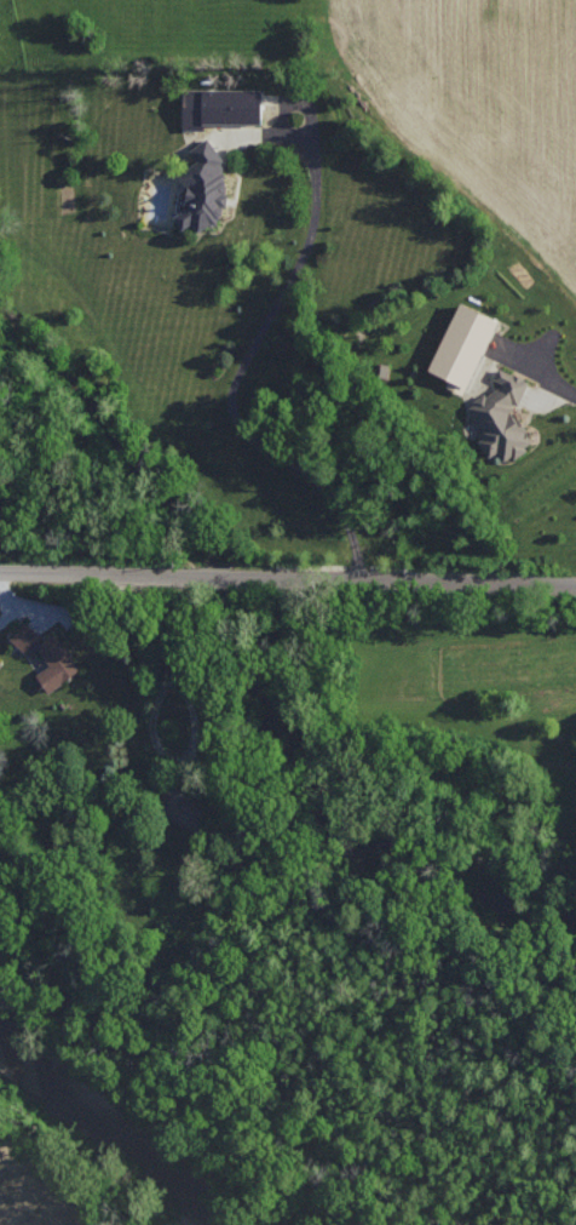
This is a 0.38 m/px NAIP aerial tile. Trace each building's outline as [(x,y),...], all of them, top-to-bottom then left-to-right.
[(263,88),(184,89),(185,129),(204,129),(204,123),(263,123),(263,88)] [(176,176),(194,201),(175,215),(184,228),(193,222),(199,229),(244,197),(203,140),(191,149),(199,160),(176,176)] [(430,370),(450,379),(447,386),(466,395),(499,318),(460,301),(430,370)] [(530,379),(500,367),(495,378),(509,384),(476,396),(472,406),(483,433),(481,437),(488,456),(501,451),(504,460),(526,451),(533,436),(529,434),(524,420),(514,416),(510,405),(521,402),(530,379)] [(82,668),(56,631),(43,640),(30,621),(12,634),(26,655),(39,647),(50,664),(37,674),(49,692),(82,668)]
